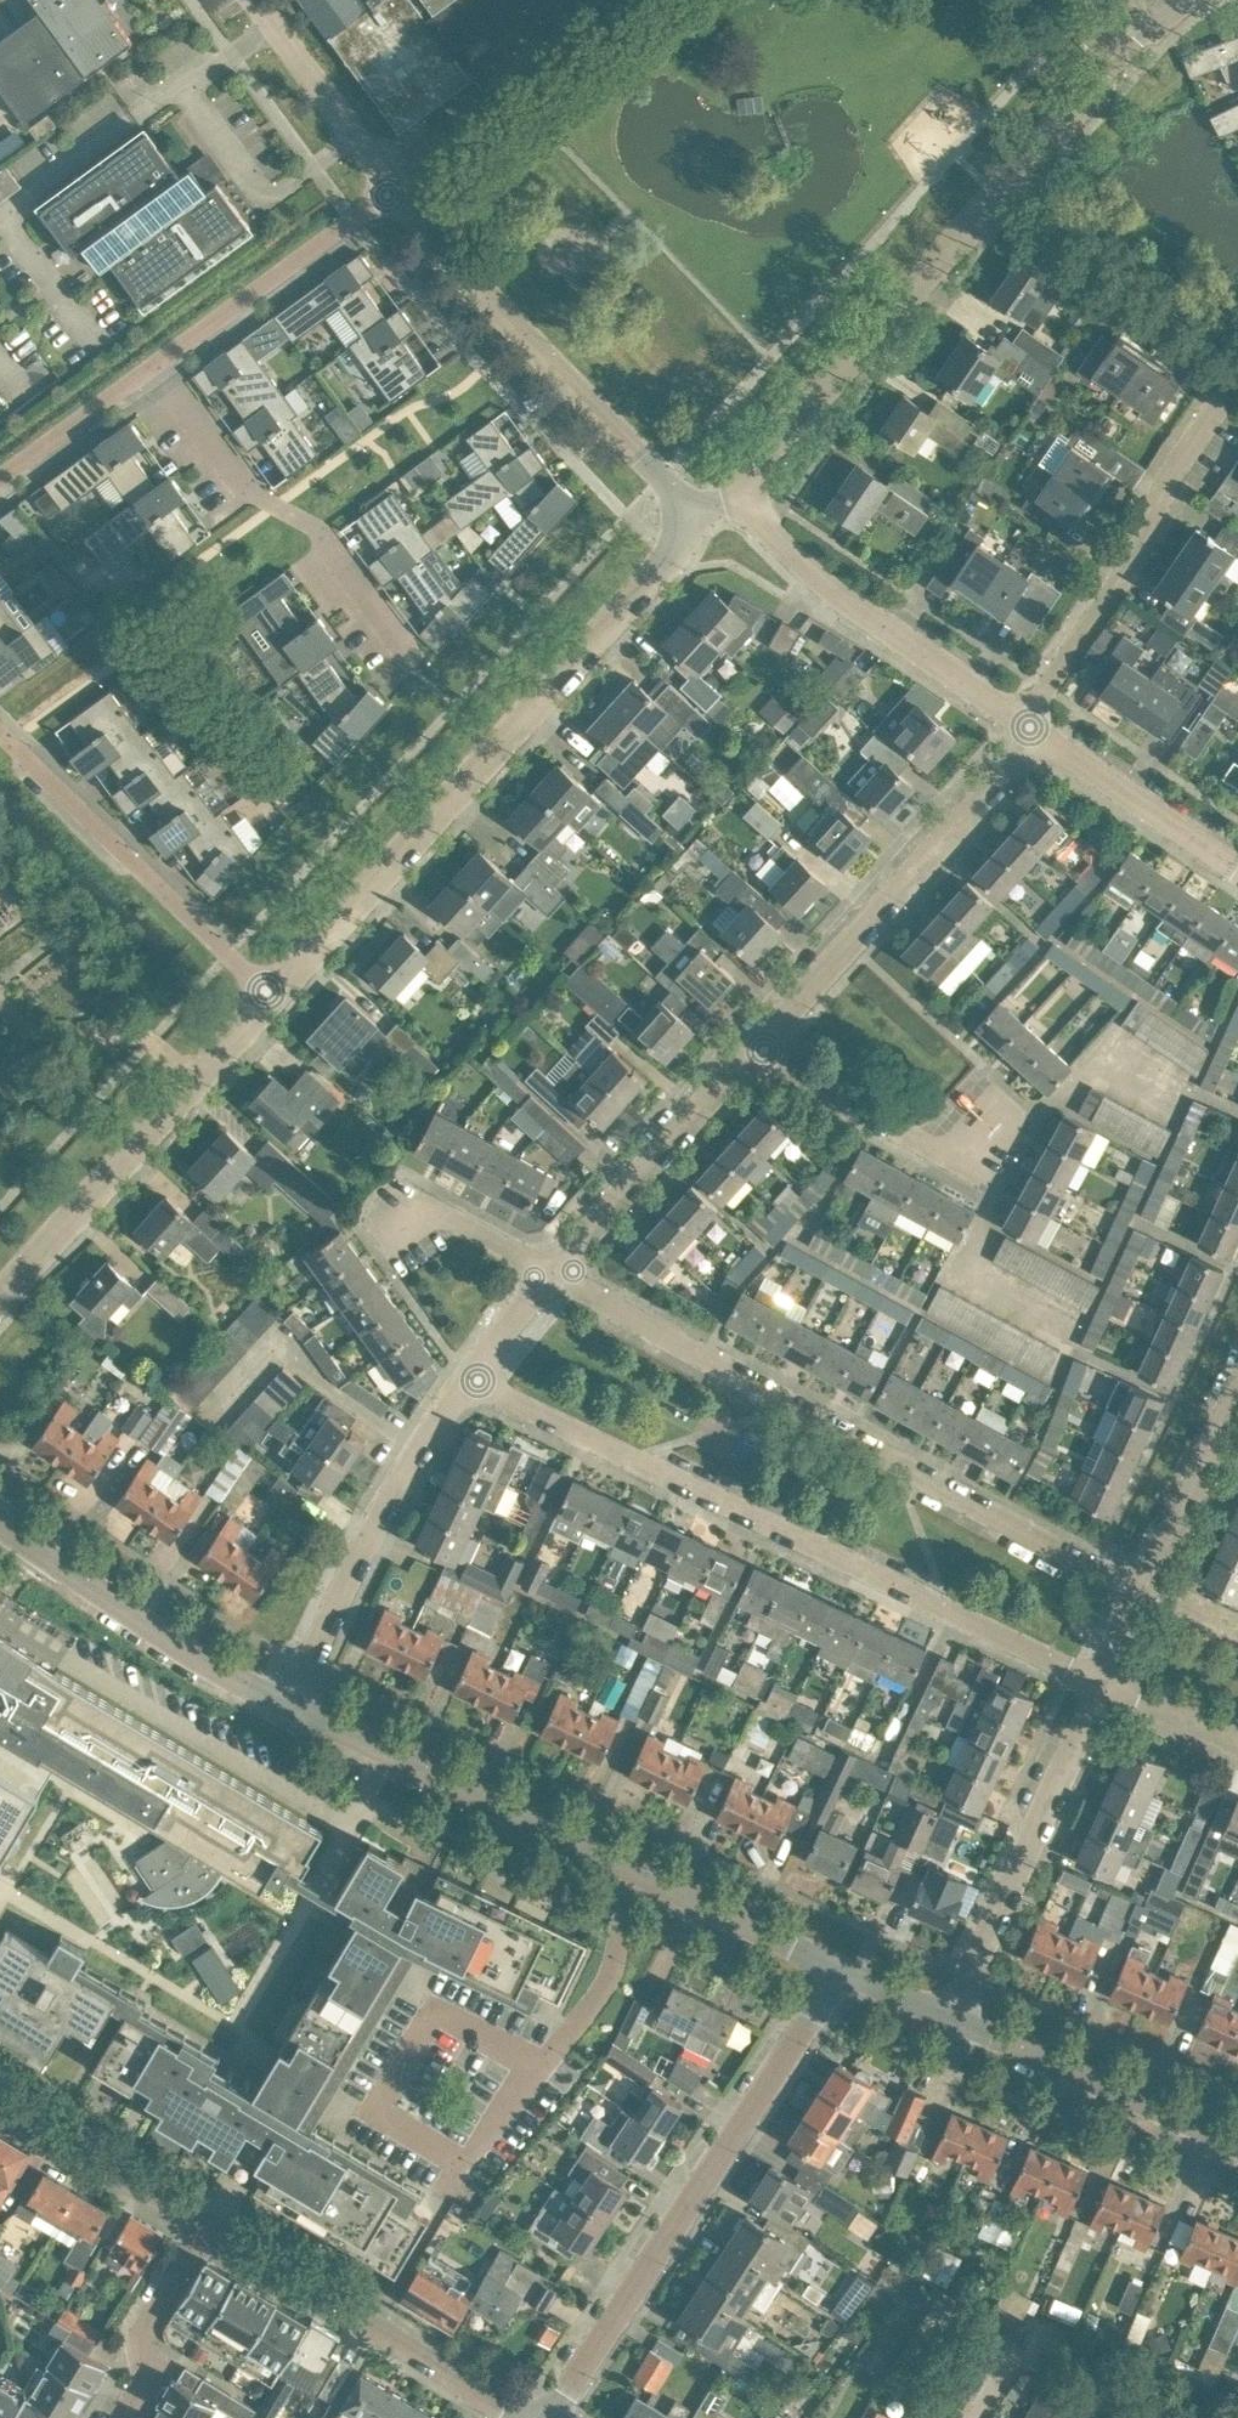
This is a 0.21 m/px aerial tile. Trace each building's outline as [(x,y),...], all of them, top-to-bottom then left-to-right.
[(0,39),(0,86),(25,120),(133,41),(116,18),(120,15),(109,0),(34,0),(41,9),(0,39)] [(461,50),(529,0),(424,0),(461,50)] [(1183,55),(1191,76),(1237,59),(1237,62),(1237,35),(1183,55)] [(551,85),(558,93),(568,84),(561,77),(551,85)] [(1237,103),(1237,101),(1210,115),(1211,116),(1237,103)] [(1211,116),(1220,135),(1237,126),(1237,103),(1211,116)] [(40,120),(30,127),(39,139),(58,125),(51,116),(49,113),(40,120)] [(41,210),(74,254),(84,246),(91,255),(87,257),(92,266),(97,263),(102,268),(111,261),(143,304),(250,225),(221,186),(218,182),(225,177),(201,159),(180,175),(149,132),(41,210)] [(0,169),(0,201),(22,185),(7,164),(0,169)] [(386,316),(362,282),(376,273),(363,255),(364,255),(361,252),(275,314),(277,318),(278,318),(294,340),(341,306),(362,335),(386,316)] [(1045,281),(1045,280),(1017,261),(993,297),(1038,328),(1047,314),(1047,313),(1061,293),(1062,292),(1045,281)] [(392,400),(415,383),(428,373),(402,337),(416,327),(403,310),(401,306),(386,316),(362,335),(350,343),(392,400)] [(1013,341),(1053,370),(1064,356),(1023,326),(1013,341)] [(1120,393),(1145,355),(1121,339),(1127,330),(1124,329),(1115,342),(1102,334),(1076,372),(1091,382),(1095,376),(1120,393)] [(1053,370),(1013,341),(1005,335),(992,352),(967,335),(939,375),(970,396),(990,367),(1009,379),(1020,363),(1047,382),(1050,377),(1053,370)] [(283,392),(244,337),(193,375),(195,378),(196,378),(208,395),(222,385),(247,419),(283,392)] [(1145,355),(1120,393),(1143,408),(1139,414),(1153,424),(1179,386),(1167,378),(1176,364),(1174,362),(1168,371),(1145,355)] [(1047,382),(1039,394),(1049,401),(1057,390),(1056,382),(1050,377),(1047,382)] [(319,453),(293,417),(298,413),(283,392),(247,419),(233,429),(235,433),(236,432),(248,450),(262,440),(288,475),(319,453)] [(1039,415),(1049,401),(1039,394),(1029,409),(1039,415)] [(940,400),(931,413),(905,395),(883,428),(895,436),(894,436),(899,440),(900,439),(914,448),(927,429),(954,448),(972,422),(940,400)] [(366,408),(354,417),(362,428),(374,419),(366,408)] [(518,454),(492,418),(479,428),(467,436),(489,467),(443,501),(462,527),(469,522),(495,503),(508,493),(534,474),(548,464),(532,444),(518,454)] [(157,485),(132,451),(146,441),(133,424),(134,424),(131,420),(124,425),(105,439),(61,471),(45,483),(50,490),(62,505),(64,508),(64,509),(111,474),(132,504),(157,485)] [(350,420),(338,429),(347,440),(359,432),(350,420)] [(1104,467),(1113,454),(1076,429),(1071,437),(1062,430),(1040,462),(1055,472),(1092,497),(1108,473),(1116,479),(1118,476),(1104,467)] [(439,472),(427,456),(416,464),(422,472),(427,480),(439,472)] [(1219,487),(1237,500),(1237,499),(1237,459),(1219,487)] [(917,532),(929,514),(931,515),(940,502),(899,474),(891,486),(859,463),(829,506),(858,526),(874,503),(900,520),(917,532)] [(422,472),(416,464),(407,471),(413,479),(422,472)] [(1076,520),(1092,497),(1055,472),(1038,496),(1032,491),(1022,505),(1060,531),(1069,519),(1082,528),(1084,526),(1076,520)] [(547,493),(534,474),(508,493),(525,516),(513,529),(489,557),(507,574),(577,497),(574,494),(558,480),(553,485),(547,493)] [(198,542),(172,506),(186,496),(173,479),(174,478),(171,475),(157,485),(132,504),(85,538),(104,563),(151,529),(173,560),(174,560),(182,554),(198,542)] [(62,505),(50,490),(37,499),(48,515),(62,505)] [(383,584),(398,574),(422,555),(433,546),(393,491),(382,499),(369,508),(356,517),(382,553),(368,563),(381,581),(383,584)] [(1214,493),(1206,505),(1226,519),(1232,511),(1222,505),(1225,501),(1214,493)] [(34,526),(13,506),(0,516),(0,521),(11,532),(20,541),(34,526)] [(485,536),(469,522),(462,527),(457,531),(471,551),(485,536)] [(978,596),(1004,559),(980,543),(984,536),(970,526),(944,565),(956,573),(947,587),(950,588),(955,580),(978,596)] [(1177,557),(1225,590),(1234,577),(1237,580),(1237,555),(1232,551),(1232,552),(1214,539),(1215,538),(1213,537),(1209,534),(1208,535),(1197,528),(1177,557)] [(11,532),(1,542),(13,553),(22,543),(20,541),(11,532)] [(69,562),(83,551),(77,543),(62,553),(69,562)] [(451,596),(422,555),(398,574),(431,620),(420,632),(436,647),(435,647),(438,650),(492,590),(486,585),(473,573),(464,583),(451,596)] [(1215,604),(1225,590),(1177,557),(1156,588),(1167,595),(1166,597),(1172,601),(1172,599),(1192,612),(1203,596),(1215,604)] [(1004,559),(978,596),(1002,612),(997,621),(999,622),(1008,609),(1021,617),(1028,607),(1043,617),(1062,589),(1032,569),(1028,576),(1004,559)] [(50,564),(41,570),(58,598),(67,592),(50,564)] [(481,565),(473,573),(486,585),(494,576),(481,565)] [(305,626),(280,591),(274,596),(265,584),(224,614),(237,632),(260,616),(282,645),(264,657),(280,678),(280,679),(283,683),(299,671),(298,671),(323,652),(324,653),(338,642),(335,638),(320,617),(311,623),(310,622),(305,626)] [(743,620),(752,625),(762,607),(736,592),(731,602),(729,604),(714,591),(691,617),(721,644),(743,620)] [(86,606),(73,593),(58,602),(65,612),(75,614),(86,606)] [(0,600),(0,647),(34,622),(33,621),(22,629),(0,600)] [(110,607),(103,612),(108,617),(118,610),(114,604),(110,607)] [(1224,634),(1211,625),(1197,616),(1187,630),(1215,649),(1224,634)] [(700,667),(721,644),(691,617),(668,642),(675,649),(674,650),(678,654),(679,653),(682,656),(675,664),(689,677),(681,686),(720,722),(733,708),(720,696),(722,693),(702,675),(705,671),(700,667)] [(783,619),(769,644),(788,655),(802,630),(783,619)] [(58,655),(34,622),(0,647),(0,680),(18,667),(26,678),(58,655)] [(1167,652),(1175,634),(1156,625),(1147,643),(1167,652)] [(832,632),(825,645),(840,653),(847,640),(832,632)] [(1128,711),(1151,678),(1128,661),(1139,644),(1124,634),(1100,668),(1112,676),(1101,692),(1128,711)] [(1096,638),(1088,650),(1100,658),(1107,646),(1096,638)] [(323,652),(298,671),(299,671),(333,718),(313,741),(336,762),(388,705),(385,702),(369,688),(358,700),(324,653),(323,652)] [(818,679),(829,689),(855,659),(846,656),(841,661),(837,658),(818,679)] [(855,659),(829,689),(841,699),(842,700),(868,672),(857,661),(855,659)] [(1151,678),(1128,711),(1156,730),(1158,728),(1167,714),(1182,724),(1203,695),(1184,682),(1160,665),(1154,674),(1152,678),(1151,678)] [(696,706),(669,682),(655,698),(636,681),(636,680),(635,678),(613,703),(645,732),(658,717),(674,731),(696,706)] [(884,722),(876,731),(908,760),(914,753),(929,766),(931,765),(929,763),(944,746),(946,748),(956,737),(932,715),(946,699),(916,679),(893,705),(907,717),(894,731),(884,722)] [(1237,718),(1237,693),(1223,683),(1212,700),(1237,718)] [(142,732),(110,688),(68,719),(87,744),(73,754),(85,771),(85,772),(87,775),(109,759),(145,732),(144,731),(142,732)] [(825,692),(799,721),(811,733),(813,735),(840,706),(838,704),(825,692)] [(799,719),(773,695),(759,709),(785,734),(799,719)] [(258,699),(245,708),(254,717),(262,705),(258,699)] [(613,703),(590,728),(592,729),(593,728),(612,745),(597,761),(624,785),(660,745),(645,732),(613,703)] [(181,704),(162,718),(170,730),(191,714),(181,704)] [(1197,756),(1219,724),(1203,713),(1181,745),(1197,756)] [(811,733),(799,721),(788,733),(801,744),(811,733)] [(909,761),(908,760),(876,731),(875,731),(859,748),(879,766),(858,790),(885,815),(912,785),(898,772),(907,761),(909,762),(909,761)] [(176,775),(145,732),(109,759),(127,782),(112,793),(126,810),(125,810),(127,814),(149,798),(185,771),(184,770),(176,775)] [(804,830),(840,862),(841,864),(869,833),(841,807),(839,809),(834,804),(845,792),(789,741),(776,755),(829,803),(804,830)] [(219,744),(209,752),(220,767),(232,757),(219,744)] [(1235,760),(1224,776),(1237,785),(1237,762),(1235,760)] [(566,818),(569,821),(570,820),(581,829),(602,807),(590,795),(592,793),(559,763),(549,774),(551,776),(536,791),(566,818)] [(216,814),(185,771),(149,798),(166,821),(152,831),(165,848),(164,849),(167,852),(187,838),(223,811),(222,810),(216,814)] [(632,799),(627,793),(607,776),(596,787),(621,811),(632,799)] [(720,778),(710,790),(722,802),(732,790),(720,778)] [(257,783),(248,793),(257,802),(267,792),(257,783)] [(627,793),(632,799),(646,812),(655,802),(636,784),(627,793)] [(520,805),(510,816),(545,848),(557,859),(568,846),(553,833),(566,818),(536,791),(522,807),(520,805)] [(757,799),(744,814),(769,838),(783,823),(757,799)] [(1054,860),(1076,835),(1039,802),(1017,826),(1041,848),(1054,860)] [(214,896),(254,853),(223,811),(187,838),(207,866),(196,878),(212,893),(211,893),(214,896)] [(1020,872),(1041,848),(1017,826),(996,849),(1020,872)] [(700,856),(709,846),(698,836),(685,849),(693,857),(695,859),(699,855),(700,856)] [(757,871),(772,885),(799,909),(825,881),(798,857),(783,844),(757,871)] [(731,902),(742,912),(733,922),(722,912),(713,921),(724,931),(755,959),(781,930),(761,912),(770,901),(745,878),(709,846),(700,856),(736,889),(727,898),(729,900),(731,902)] [(545,848),(531,863),(554,885),(568,869),(557,859),(545,848)] [(472,862),(458,878),(489,906),(504,920),(528,893),(535,899),(549,913),(566,895),(554,885),(531,863),(515,881),(495,862),(480,849),(470,860),(472,862)] [(999,895),(1020,872),(996,849),(974,873),(999,895)] [(1138,895),(1157,867),(1131,849),(1111,877),(1112,878),(1104,889),(1130,907),(1138,895)] [(1096,862),(1078,881),(1089,891),(1111,867),(1110,866),(1113,862),(1115,860),(1113,859),(1112,859),(1111,858),(1107,855),(1103,852),(1099,858),(1096,862)] [(1164,913),(1183,885),(1157,867),(1138,895),(1164,913)] [(653,883),(661,890),(672,878),(665,871),(653,883)] [(442,891),(432,902),(465,932),(476,942),(486,931),(475,921),(489,906),(458,878),(444,893),(442,891)] [(972,927),(994,903),(968,880),(947,904),(972,927)] [(1068,914),(1089,891),(1078,881),(1057,905),(1068,914)] [(653,883),(644,893),(652,900),(657,895),(661,890),(653,883)] [(1182,943),(1209,903),(1183,885),(1164,913),(1167,915),(1159,926),(1182,943)] [(1096,897),(1077,917),(1084,922),(1102,903),(1096,897)] [(1216,949),(1236,921),(1209,903),(1182,943),(1209,962),(1217,950),(1216,949)] [(982,936),(972,927),(947,904),(925,928),(961,960),(982,936)] [(1046,938),(1068,914),(1057,905),(1035,929),(1046,938)] [(1236,921),(1216,949),(1217,950),(1237,964),(1237,923),(1236,921)] [(591,922),(565,951),(579,964),(583,960),(606,935),(591,922)] [(623,922),(613,933),(628,947),(638,936),(623,922)] [(656,974),(668,984),(669,985),(678,975),(712,1006),(737,979),(715,959),(725,948),(700,925),(665,964),(656,974)] [(939,984),(961,960),(925,928),(903,952),(929,975),(929,974),(939,984)] [(1094,960),(1102,949),(1075,930),(1067,942),(1094,960)] [(426,953),(404,933),(371,970),(396,993),(421,966),(439,982),(448,972),(461,958),(449,948),(438,938),(436,939),(438,941),(426,953)] [(1007,960),(1018,969),(1040,945),(1029,935),(1007,960)] [(500,973),(485,959),(459,936),(449,948),(461,958),(474,971),(476,973),(490,985),(500,973)] [(1128,966),(1120,961),(1129,949),(1113,937),(1103,950),(1102,949),(1094,960),(1120,978),(1128,966)] [(1072,971),(1080,959),(1053,941),(1045,953),(1072,971)] [(616,960),(656,996),(668,984),(656,974),(627,949),(616,960)] [(1154,984),(1147,979),(1153,970),(1134,957),(1128,966),(1120,978),(1146,996),(1154,984)] [(464,986),(468,981),(476,973),(474,971),(461,958),(448,972),(464,986)] [(1098,989),(1106,977),(1080,959),(1072,971),(1098,989)] [(693,1027),(662,999),(646,1017),(629,1002),(630,1002),(583,960),(579,964),(578,965),(569,975),(564,980),(599,1011),(612,1023),(618,1015),(665,1057),(693,1027)] [(1007,960),(986,983),(997,992),(1018,969),(1007,960)] [(1098,989),(1124,1007),(1132,995),(1106,977),(1098,989)] [(975,1016),(997,992),(986,983),(965,1007),(975,1016)] [(1172,1014),(1180,1002),(1154,984),(1146,996),(1172,1014)] [(390,1035),(387,1033),(376,1023),(347,996),(312,1036),(322,1045),(321,1046),(325,1049),(326,1049),(344,1065),(360,1046),(372,1056),(385,1042),(390,1035)] [(1133,1031),(1149,1007),(1138,999),(1122,1024),(1133,1031)] [(1001,1047),(1024,1022),(1000,1000),(977,1025),(1001,1047)] [(1172,1014),(1199,1032),(1207,1020),(1180,1002),(1172,1014)] [(1145,1040),(1162,1016),(1149,1007),(1133,1031),(1145,1040)] [(587,1024),(606,1041),(584,1065),(625,1102),(647,1078),(609,1044),(621,1031),(612,1023),(599,1011),(587,1024)] [(1158,1049),(1175,1025),(1162,1016),(1145,1040),(1158,1049)] [(439,1070),(412,1045),(418,1038),(398,1020),(387,1033),(390,1035),(392,1037),(383,1048),(400,1063),(398,1065),(423,1087),(439,1070)] [(1025,1069),(1048,1043),(1024,1022),(1001,1047),(1025,1069)] [(1171,1057),(1188,1033),(1175,1025),(1158,1049),(1171,1057)] [(1218,1048),(1230,1054),(1237,1037),(1237,1032),(1227,1027),(1218,1048)] [(1184,1066),(1201,1042),(1188,1033),(1171,1057),(1184,1066)] [(1197,1075),(1209,1048),(1201,1042),(1184,1066),(1197,1075)] [(1048,1090),(1072,1065),(1048,1043),(1025,1069),(1048,1090)] [(500,1083),(509,1073),(489,1055),(480,1065),(500,1083)] [(1204,1077),(1217,1083),(1227,1062),(1214,1056),(1204,1077)] [(538,1065),(526,1078),(555,1105),(567,1093),(603,1126),(625,1102),(584,1065),(575,1057),(554,1080),(545,1071),(538,1065)] [(261,1115),(262,1113),(286,1135),(300,1120),(310,1129),(337,1099),(307,1072),(290,1091),(274,1077),(251,1103),(259,1110),(257,1112),(261,1115)] [(500,1083),(519,1100),(528,1090),(509,1073),(500,1083)] [(1092,1118),(1105,1092),(1092,1086),(1078,1111),(1092,1118)] [(1105,1126),(1118,1100),(1105,1092),(1092,1118),(1105,1126)] [(546,1127),(556,1116),(536,1098),(526,1108),(546,1127)] [(1194,1098),(1184,1120),(1197,1126),(1207,1105),(1207,1104),(1194,1098)] [(1118,1133),(1131,1107),(1118,1100),(1105,1126),(1118,1133)] [(767,1153),(789,1129),(763,1106),(742,1130),(767,1153)] [(1131,1140),(1145,1114),(1131,1107),(1118,1133),(1131,1140)] [(444,1164),(465,1126),(436,1110),(415,1148),(444,1164)] [(1081,1157),(1096,1129),(1066,1112),(1050,1141),(1081,1157)] [(1145,1147),(1158,1122),(1145,1114),(1131,1140),(1145,1147)] [(556,1116),(546,1127),(565,1145),(557,1154),(568,1163),(576,1154),(577,1155),(587,1145),(556,1116)] [(1158,1122),(1145,1147),(1158,1155),(1172,1129),(1158,1122)] [(471,1179),(493,1141),(465,1126),(444,1164),(471,1179)] [(1181,1128),(1171,1149),(1184,1155),(1193,1134),(1181,1128)] [(227,1129),(192,1168),(221,1194),(245,1167),(267,1187),(275,1178),(323,1222),(340,1203),(269,1139),(255,1154),(227,1129)] [(746,1177),(767,1153),(742,1130),(720,1154),(746,1177)] [(500,1195),(521,1156),(493,1141),(471,1179),(500,1195)] [(1065,1185),(1081,1157),(1050,1141),(1035,1169),(1065,1185)] [(874,1192),(891,1162),(863,1146),(846,1176),(874,1192)] [(724,1200),(746,1177),(720,1154),(699,1177),(724,1200)] [(521,1156),(500,1195),(527,1210),(532,1201),(533,1201),(536,1195),(535,1195),(539,1188),(548,1193),(557,1176),(521,1156)] [(1120,1166),(1115,1176),(1131,1184),(1144,1191),(1157,1162),(1144,1156),(1144,1157),(1140,1165),(1136,1174),(1127,1170),(1120,1166)] [(1225,1183),(1237,1189),(1237,1156),(1225,1183)] [(1163,1165),(1158,1177),(1171,1183),(1180,1163),(1167,1157),(1163,1165)] [(893,1224),(902,1207),(919,1177),(891,1162),(874,1192),(865,1208),(893,1224)] [(816,1198),(838,1173),(828,1164),(806,1188),(816,1198)] [(1050,1213),(1065,1185),(1035,1169),(1020,1197),(1050,1213)] [(930,1223),(947,1193),(919,1177),(902,1207),(930,1223)] [(806,1188),(801,1194),(788,1183),(772,1201),(776,1204),(795,1221),(816,1198),(806,1188)] [(1225,1183),(1212,1212),(1237,1224),(1237,1189),(1225,1183)] [(696,1231),(718,1207),(692,1184),(671,1208),(696,1231)] [(1130,1220),(1144,1191),(1131,1184),(1117,1214),(1130,1220)] [(1154,1185),(1145,1205),(1157,1211),(1167,1191),(1154,1185)] [(958,1238),(975,1208),(947,1193),(930,1223),(958,1238)] [(212,1236),(201,1226),(167,1195),(137,1228),(164,1252),(182,1233),(189,1239),(187,1241),(209,1261),(222,1246),(246,1267),(256,1256),(222,1224),(212,1236)] [(1034,1241),(1050,1213),(1020,1197),(1004,1225),(1034,1241)] [(774,1245),(795,1221),(776,1204),(765,1216),(759,1210),(748,1221),(774,1245)] [(675,1255),(696,1231),(671,1208),(649,1232),(675,1255)] [(1237,1238),(1237,1224),(1212,1212),(1199,1241),(1230,1256),(1237,1238)] [(1117,1248),(1130,1220),(1117,1214),(1104,1242),(1117,1248)] [(325,1280),(360,1254),(342,1228),(324,1241),(316,1230),(301,1247),(325,1280)] [(1158,1239),(1147,1234),(1134,1228),(1121,1257),(1134,1263),(1139,1252),(1149,1258),(1155,1256),(1161,1244),(1158,1239)] [(653,1279),(675,1255),(649,1232),(628,1256),(653,1279)] [(815,1232),(808,1244),(829,1255),(836,1243),(815,1232)] [(1006,1267),(1020,1242),(1007,1234),(993,1260),(1006,1267)] [(796,1262),(803,1249),(787,1240),(780,1253),(796,1262)] [(1020,1274),(1034,1249),(1020,1242),(1006,1267),(1020,1274)] [(1103,1278),(1117,1248),(1104,1242),(1091,1272),(1103,1278)] [(843,1247),(837,1259),(857,1270),(863,1258),(843,1247)] [(1033,1282),(1047,1256),(1034,1249),(1020,1274),(1033,1282)] [(743,1257),(735,1266),(746,1276),(760,1260),(749,1251),(745,1256),(743,1257)] [(811,1253),(804,1266),(824,1277),(831,1264),(811,1253)] [(344,1306),(379,1280),(360,1254),(325,1280),(344,1306)] [(1210,1298),(1224,1269),(1192,1254),(1179,1283),(1210,1298)] [(1046,1289),(1060,1263),(1047,1256),(1033,1282),(1046,1289)] [(1121,1291),(1134,1263),(1121,1257),(1108,1285),(1121,1291)] [(104,1342),(106,1316),(123,1297),(132,1306),(144,1293),(108,1260),(70,1302),(84,1314),(78,1320),(104,1342)] [(871,1262),(864,1275),(884,1286),(891,1273),(871,1262)] [(1060,1296),(1073,1271),(1060,1263),(1046,1289),(1060,1296)] [(730,1299),(739,1283),(743,1279),(746,1276),(735,1266),(735,1267),(727,1276),(718,1293),(730,1299)] [(838,1268),(832,1281),(852,1292),(859,1279),(838,1268)] [(1073,1303),(1087,1278),(1073,1271),(1060,1296),(1073,1303)] [(159,1275),(148,1288),(180,1317),(192,1304),(159,1275)] [(899,1277),(892,1290),(913,1301),(920,1289),(899,1277)] [(1086,1311),(1100,1285),(1087,1278),(1073,1303),(1086,1311)] [(362,1332),(398,1306),(379,1280),(344,1306),(362,1332)] [(940,1316),(954,1290),(941,1283),(927,1309),(940,1316)] [(1197,1327),(1210,1298),(1179,1283),(1166,1312),(1197,1327)] [(866,1284),(859,1296),(879,1307),(886,1295),(866,1284)] [(755,1335),(777,1295),(760,1285),(755,1295),(744,1289),(727,1320),(755,1335)] [(1107,1320),(1121,1291),(1108,1285),(1094,1314),(1107,1320)] [(954,1323),(968,1298),(954,1290),(940,1316),(954,1323)] [(721,1316),(730,1299),(718,1293),(708,1309),(721,1316)] [(268,1326),(279,1314),(258,1294),(247,1306),(268,1326)] [(783,1350),(800,1320),(786,1312),(791,1302),(777,1295),(755,1335),(783,1350)] [(967,1331),(981,1305),(968,1298),(954,1323),(967,1331)] [(894,1299),(887,1311),(908,1322),(914,1310),(894,1299)] [(980,1338),(994,1312),(981,1305),(967,1331),(980,1338)] [(259,1336),(268,1326),(247,1306),(238,1316),(259,1336)] [(381,1357),(417,1331),(398,1306),(362,1332),(381,1357)] [(284,1320),(302,1337),(312,1326),(294,1309),(284,1320)] [(993,1345),(1007,1319),(994,1312),(980,1338),(993,1345)] [(1183,1356),(1197,1327),(1166,1312),(1152,1342),(1183,1356)] [(1094,1350),(1107,1320),(1094,1314),(1081,1344),(1094,1350)] [(248,1347),(259,1336),(238,1316),(228,1327),(248,1347)] [(931,1319),(924,1331),(945,1343),(951,1330),(931,1319)] [(1006,1352),(1020,1327),(1007,1319),(993,1345),(1006,1352)] [(811,1366),(828,1335),(800,1320),(783,1350),(811,1366)] [(239,1358),(248,1347),(228,1327),(218,1338),(239,1358)] [(1020,1360),(1034,1334),(1020,1327),(1006,1352),(1020,1360)] [(417,1331),(381,1357),(400,1383),(417,1371),(422,1374),(433,1366),(431,1360),(436,1357),(417,1331)] [(320,1361),(331,1353),(316,1332),(305,1341),(320,1361)] [(959,1334),(952,1347),(972,1358),(979,1345),(959,1334)] [(1033,1367),(1047,1341),(1034,1334),(1020,1360),(1033,1367)] [(839,1381),(861,1341),(860,1340),(855,1350),(828,1335),(811,1366),(839,1381)] [(229,1369),(239,1358),(218,1338),(208,1349),(229,1369)] [(867,1396),(884,1366),(869,1358),(874,1348),(861,1341),(839,1381),(867,1396)] [(1047,1341),(1033,1367),(1047,1374),(1061,1348),(1047,1341)] [(1170,1385),(1183,1356),(1152,1342),(1139,1371),(1170,1385)] [(219,1380),(229,1369),(208,1349),(198,1360),(219,1380)] [(987,1350),(980,1362),(1000,1373),(1007,1361),(987,1350)] [(320,1361),(336,1383),(347,1375),(331,1353),(320,1361)] [(1076,1393),(1088,1363),(1074,1358),(1063,1388),(1076,1393)] [(210,1390),(219,1380),(198,1360),(188,1371),(210,1390)] [(1015,1365),(1008,1377),(1028,1388),(1035,1376),(1015,1365)] [(305,1387),(304,1386),(284,1368),(274,1379),(295,1398),(305,1387)] [(904,1416),(920,1386),(892,1370),(876,1401),(904,1416)] [(200,1401),(210,1390),(188,1371),(178,1382),(200,1401)] [(391,1403),(353,1377),(340,1386),(383,1415),(391,1403)] [(1151,1427),(1164,1398),(1120,1378),(1106,1407),(1119,1413),(1151,1427)] [(285,1408),(295,1398),(274,1379),(264,1389),(285,1408)] [(1042,1380),(1035,1392),(1046,1398),(1053,1386),(1042,1380)] [(191,1411),(200,1401),(178,1382),(169,1392),(170,1393),(191,1411)] [(932,1431),(948,1401),(920,1386),(904,1416),(932,1431)] [(1065,1422),(1076,1393),(1063,1388),(1052,1417),(1065,1422)] [(275,1419),(285,1408),(264,1389),(254,1399),(275,1419)] [(191,1411),(170,1393),(168,1397),(158,1411),(141,1437),(166,1453),(193,1414),(191,1411)] [(349,1427),(357,1415),(331,1397),(322,1410),(314,1421),(308,1417),(299,1431),(347,1464),(364,1439),(365,1440),(366,1439),(349,1427)] [(68,1423),(78,1408),(65,1399),(34,1444),(61,1463),(82,1434),(68,1423)] [(265,1430),(275,1419),(254,1399),(244,1410),(265,1430)] [(960,1447),(976,1417),(948,1401),(932,1431),(960,1447)] [(154,1414),(138,1403),(122,1426),(138,1437),(154,1414)] [(988,1462),(1004,1432),(1012,1419),(984,1403),(976,1417),(960,1447),(988,1462)] [(255,1440),(265,1430),(244,1410),(234,1421),(255,1440)] [(1137,1456),(1151,1427),(1119,1413),(1106,1442),(1137,1456)] [(1055,1451),(1065,1422),(1052,1417),(1041,1446),(1055,1451)] [(246,1450),(255,1440),(234,1421),(225,1431),(222,1434),(246,1450)] [(512,1442),(510,1447),(492,1438),(492,1432),(480,1426),(475,1430),(471,1428),(457,1457),(509,1482),(514,1471),(515,1472),(526,1448),(512,1442)] [(287,1441),(280,1452),(293,1461),(290,1464),(293,1466),(307,1476),(327,1490),(329,1492),(330,1490),(329,1490),(347,1464),(299,1431),(296,1428),(287,1441)] [(61,1463),(89,1483),(120,1439),(107,1430),(97,1444),(82,1434),(61,1463)] [(222,1434),(225,1431),(224,1430),(217,1437),(232,1450),(205,1489),(219,1499),(251,1454),(246,1450),(222,1434)] [(1016,1478),(1032,1447),(1004,1432),(988,1462),(1016,1478)] [(1124,1485),(1137,1456),(1106,1442),(1093,1471),(1124,1485)] [(1054,1451),(1055,1451),(1041,1446),(1027,1471),(1040,1478),(1054,1451)] [(267,1465),(251,1454),(219,1499),(233,1509),(267,1465)] [(495,1510),(509,1482),(457,1457),(444,1485),(483,1504),(495,1510)] [(162,1467),(161,1469),(147,1459),(117,1502),(144,1521),(176,1476),(162,1467)] [(551,1503),(551,1502),(565,1473),(542,1462),(528,1491),(529,1492),(551,1503)] [(1110,1514),(1124,1485),(1093,1471),(1079,1500),(1110,1514)] [(280,1474),(271,1487),(290,1500),(299,1488),(280,1474)] [(203,1496),(190,1488),(190,1486),(176,1476),(144,1521),(172,1541),(203,1496)] [(574,1477),(557,1513),(587,1527),(603,1493),(604,1492),(602,1491),(602,1492),(575,1479),(575,1478),(574,1477)] [(470,1534),(483,1504),(444,1485),(430,1515),(470,1534)] [(538,1531),(551,1503),(529,1492),(526,1498),(532,1511),(525,1525),(538,1531)] [(614,1540),(631,1505),(630,1506),(603,1493),(587,1527),(614,1540)] [(643,1554),(660,1519),(659,1518),(658,1520),(631,1507),(632,1505),(631,1505),(614,1540),(643,1554)] [(227,1579),(255,1539),(258,1535),(244,1525),(231,1515),(199,1560),(227,1579)] [(456,1563),(470,1534),(430,1515),(416,1544),(456,1563)] [(671,1568),(688,1532),(687,1533),(660,1520),(660,1519),(643,1554),(671,1568)] [(526,1554),(538,1531),(525,1525),(514,1548),(526,1554)] [(1230,1527),(1217,1556),(1237,1566),(1237,1530),(1230,1527)] [(687,1575),(700,1581),(717,1548),(718,1546),(716,1546),(715,1547),(688,1534),(689,1533),(688,1532),(671,1568),(668,1574),(684,1582),(687,1575)] [(263,1559),(251,1550),(257,1541),(255,1539),(227,1579),(255,1599),(286,1554),(273,1545),(263,1559)] [(744,1561),(717,1548),(700,1581),(715,1588),(700,1619),(715,1626),(746,1560),(745,1559),(744,1561)] [(551,1561),(550,1560),(536,1553),(521,1585),(536,1591),(537,1590),(554,1598),(560,1586),(543,1578),(551,1561)] [(1217,1556),(1205,1583),(1203,1582),(1203,1583),(1237,1599),(1237,1597),(1237,1566),(1217,1556)] [(416,1557),(409,1570),(433,1583),(440,1569),(416,1557)] [(461,1579),(483,1590),(507,1601),(509,1602),(515,1589),(511,1587),(513,1583),(474,1564),(473,1564),(471,1564),(470,1565),(469,1565),(469,1567),(467,1567),(461,1579)] [(759,1629),(784,1578),(783,1578),(782,1579),(755,1566),(756,1565),(755,1564),(738,1599),(754,1607),(746,1623),(759,1629)] [(483,1590),(461,1579),(440,1569),(433,1583),(428,1594),(424,1603),(467,1625),(468,1623),(483,1590)] [(784,1652),(796,1627),(812,1594),(784,1580),(784,1579),(784,1578),(759,1629),(773,1636),(769,1645),(784,1652)] [(560,1586),(554,1598),(576,1609),(582,1597),(560,1586)] [(491,1634),(507,1601),(483,1590),(468,1623),(491,1634)] [(812,1594),(796,1627),(825,1641),(841,1607),(841,1606),(840,1605),(839,1607),(812,1594)] [(609,1625),(615,1612),(591,1601),(585,1614),(609,1625)] [(396,1661),(413,1627),(401,1622),(403,1616),(386,1607),(367,1647),(396,1661)] [(847,1666),(869,1619),(868,1619),(868,1620),(841,1607),(825,1641),(819,1653),(847,1666)] [(546,1636),(541,1647),(546,1650),(561,1656),(578,1621),(579,1619),(564,1612),(553,1634),(551,1639),(546,1636)] [(634,1646),(638,1638),(633,1636),(639,1624),(615,1612),(609,1625),(632,1636),(629,1644),(634,1646)] [(869,1619),(852,1654),(881,1668),(898,1633),(897,1633),(896,1634),(869,1621),(870,1620),(869,1619)] [(396,1661),(426,1676),(445,1636),(429,1628),(426,1634),(413,1627),(396,1661)] [(663,1660),(672,1640),(648,1628),(643,1640),(638,1638),(634,1646),(640,1649),(649,1653),(663,1660)] [(910,1682),(927,1647),(926,1646),(925,1648),(898,1635),(898,1633),(881,1668),(910,1682)] [(55,1763),(170,1832),(166,1839),(137,1858),(157,1887),(171,1878),(185,1898),(188,1897),(193,1895),(197,1893),(202,1890),(207,1886),(211,1882),(219,1872),(224,1863),(262,1886),(269,1875),(282,1882),(292,1864),(304,1872),(312,1857),(309,1855),(324,1831),(56,1670),(55,1672),(0,1639),(0,1730),(55,1763)] [(663,1660),(676,1667),(691,1674),(701,1654),(672,1640),(663,1660)] [(634,1646),(629,1644),(622,1641),(614,1659),(631,1667),(640,1649),(634,1646)] [(717,1643),(704,1670),(718,1677),(724,1664),(730,1649),(717,1643)] [(484,1704),(501,1669),(489,1663),(491,1658),(473,1650),(454,1689),(484,1704)] [(501,1669),(484,1704),(514,1718),(526,1693),(534,1697),(552,1661),(533,1652),(523,1673),(516,1669),(513,1675),(501,1669)] [(640,1713),(663,1660),(649,1653),(621,1712),(637,1719),(640,1713)] [(971,1704),(1018,1726),(1031,1698),(1032,1699),(1033,1698),(997,1681),(996,1682),(998,1683),(993,1693),(963,1679),(964,1678),(950,1672),(955,1661),(942,1655),(929,1682),(942,1688),(941,1690),(945,1692),(945,1691),(971,1704)] [(664,1692),(676,1667),(663,1660),(640,1713),(658,1723),(672,1695),(664,1692)] [(573,1671),(563,1666),(558,1664),(551,1677),(567,1685),(573,1671)] [(734,1684),(757,1695),(767,1675),(744,1664),(740,1672),(734,1684)] [(1010,1667),(1003,1681),(1019,1688),(1026,1674),(1010,1667)] [(939,1704),(945,1692),(941,1690),(942,1688),(929,1682),(915,1711),(927,1717),(934,1702),(939,1704)] [(787,1720),(797,1700),(772,1688),(767,1699),(762,1697),(758,1705),(781,1717),(787,1720)] [(572,1746),(588,1712),(575,1705),(577,1700),(561,1692),(542,1731),(572,1746)] [(797,1700),(791,1712),(814,1724),(819,1711),(797,1700)] [(781,1717),(758,1705),(756,1704),(739,1739),(764,1750),(781,1717)] [(1004,1754),(1018,1726),(971,1704),(958,1732),(1004,1754)] [(914,1745),(927,1717),(915,1711),(902,1739),(914,1745)] [(572,1746),(601,1760),(620,1720),(603,1712),(600,1718),(588,1712),(572,1746)] [(870,1750),(878,1734),(869,1729),(872,1721),(859,1714),(853,1727),(847,1739),(870,1750)] [(847,1739),(853,1727),(829,1715),(823,1728),(847,1739)] [(10,1844),(3,1840),(12,1826),(21,1831),(23,1827),(19,1825),(27,1811),(29,1812),(31,1808),(29,1807),(36,1795),(38,1797),(40,1793),(38,1792),(47,1778),(55,1763),(0,1730),(0,1861),(10,1844)] [(992,1782),(1004,1754),(958,1732),(945,1760),(959,1766),(992,1782)] [(648,1734),(629,1773),(659,1788),(678,1748),(669,1744),(665,1742),(648,1734)] [(914,1745),(902,1739),(895,1755),(889,1769),(912,1780),(919,1766),(907,1760),(914,1745)] [(837,1753),(814,1742),(803,1764),(827,1775),(837,1753)] [(843,1746),(811,1812),(826,1820),(807,1859),(841,1875),(856,1843),(837,1834),(846,1814),(832,1807),(859,1753),(843,1746)] [(1151,1793),(1164,1763),(1128,1747),(1115,1776),(1151,1793)] [(678,1748),(659,1788),(689,1802),(708,1762),(700,1759),(693,1755),(678,1748)] [(979,1808),(992,1782),(959,1766),(946,1793),(945,1792),(944,1793),(947,1794),(980,1810),(981,1809),(979,1808)] [(747,1830),(763,1795),(751,1790),(753,1785),(736,1776),(717,1815),(747,1830)] [(1138,1820),(1151,1793),(1115,1776),(1102,1804),(1138,1820)] [(947,1794),(944,1793),(915,1781),(910,1794),(920,1799),(916,1806),(912,1804),(898,1835),(924,1847),(947,1794)] [(1207,1818),(1220,1788),(1206,1782),(1194,1809),(1198,1810),(1197,1813),(1207,1818)] [(947,1794),(924,1847),(946,1857),(963,1820),(978,1827),(985,1812),(980,1810),(947,1794)] [(747,1830),(776,1844),(795,1805),(779,1797),(777,1802),(763,1795),(747,1830)] [(1220,1803),(1196,1858),(1211,1865),(1219,1847),(1237,1856),(1237,1801),(1234,1809),(1220,1803)] [(1130,1836),(1138,1820),(1102,1804),(1089,1832),(1141,1856),(1147,1843),(1130,1836)] [(1194,1846),(1207,1818),(1197,1813),(1192,1824),(1190,1823),(1187,1830),(1182,1828),(1178,1837),(1183,1839),(1182,1841),(1194,1846)] [(853,1880),(850,1887),(865,1893),(868,1887),(886,1896),(900,1866),(901,1863),(896,1861),(904,1843),(896,1839),(873,1829),(865,1847),(868,1848),(853,1880)] [(1136,1867),(1141,1856),(1089,1832),(1077,1859),(1112,1876),(1120,1860),(1136,1867)] [(1188,1861),(1194,1846),(1182,1841),(1175,1856),(1188,1861)] [(407,1864),(388,1852),(382,1862),(364,1851),(337,1896),(356,1907),(357,1905),(408,1936),(408,1935),(428,1945),(426,1947),(446,1957),(448,1954),(464,1962),(463,1965),(483,1975),(484,1972),(500,1980),(499,1982),(528,1997),(535,1984),(541,1987),(540,1990),(560,1999),(583,1952),(580,1951),(564,1943),(569,1932),(556,1926),(548,1922),(548,1924),(549,1924),(544,1933),(527,1925),(532,1915),(520,1909),(520,1908),(512,1904),(512,1906),(508,1916),(491,1908),(496,1897),(484,1891),(476,1887),(475,1888),(476,1889),(471,1898),(455,1890),(460,1879),(448,1874),(448,1873),(440,1869),(430,1891),(426,1889),(419,1885),(418,1887),(415,1885),(415,1886),(410,1883),(411,1882),(400,1876),(407,1864)] [(924,1879),(911,1908),(949,1925),(962,1895),(960,1895),(967,1880),(932,1864),(925,1879),(924,1879)] [(1148,1896),(1147,1900),(1181,1914),(1187,1901),(1173,1894),(1153,1885),(1148,1896)] [(1098,1925),(1108,1928),(1105,1935),(1118,1940),(1134,1905),(1133,1905),(1135,1899),(1131,1898),(1112,1890),(1108,1900),(1098,1923),(1098,1925)] [(1220,1894),(1215,1906),(1223,1909),(1228,1897),(1220,1894)] [(1228,1897),(1223,1909),(1237,1916),(1237,1902),(1228,1897)] [(1151,1906),(1145,1903),(1139,1901),(1125,1931),(1138,1936),(1151,1906)] [(1068,1935),(1053,1970),(1083,1983),(1101,1943),(1105,1935),(1108,1928),(1098,1925),(1098,1923),(1078,1914),(1076,1918),(1068,1935)] [(1056,1930),(1059,1924),(1041,1916),(1023,1956),(1053,1970),(1068,1935),(1056,1930)] [(323,1977),(290,2032),(305,2041),(296,2054),(282,2046),(255,2091),(306,2122),(319,2100),(317,2099),(344,2054),(346,2055),(370,2015),(368,2014),(395,1968),(397,1970),(410,1948),(359,1918),(331,1963),(346,1972),(338,1985),(323,1977)] [(1219,1995),(1237,1952),(1237,1924),(1231,1921),(1202,1987),(1215,1993),(1219,1995)] [(123,1947),(161,1970),(175,1947),(137,1924),(123,1947)] [(51,1954),(7,1928),(0,1940),(0,1968),(8,1972),(1,1983),(6,1985),(0,1995),(0,2023),(4,2026),(3,2028),(32,2046),(34,2043),(50,2053),(69,2023),(73,2026),(79,2015),(99,2027),(118,1995),(51,1954)] [(1143,1968),(1145,1963),(1151,1951),(1133,1943),(1128,1955),(1110,1995),(1140,2008),(1155,1974),(1143,1968)] [(1140,2008),(1170,2021),(1188,1981),(1171,1974),(1169,1980),(1155,1974),(1140,2008)] [(691,2027),(705,1999),(675,1984),(675,1985),(667,1981),(654,2008),(662,2012),(661,2013),(662,2013),(655,2027),(668,2034),(675,2019),(691,2027)] [(1229,2008),(1232,2001),(1215,1993),(1197,2033),(1227,2046),(1237,2022),(1237,2011),(1229,2008)] [(137,1996),(127,2013),(95,2065),(114,2076),(120,2066),(154,2086),(148,2097),(164,2107),(158,2117),(177,2128),(184,2118),(217,2138),(211,2148),(228,2159),(230,2160),(236,2149),(268,2168),(255,2189),(275,2200),(281,2190),(296,2199),(290,2209),(309,2221),(315,2210),(331,2220),(325,2230),(344,2241),(350,2231),(365,2241),(359,2251),(378,2262),(384,2252),(402,2263),(429,2218),(411,2207),(410,2209),(403,2205),(410,2193),(382,2176),(381,2178),(365,2169),(367,2167),(348,2155),(346,2157),(331,2148),(332,2146),(313,2135),(312,2137),(243,2095),(244,2093),(210,2073),(208,2075),(192,2065),(198,2055),(180,2044),(181,2042),(146,2021),(145,2023),(138,2019),(148,2002),(137,1996)] [(635,1998),(620,2028),(636,2036),(651,2006),(635,1998)] [(686,2043),(702,2049),(713,2057),(723,2042),(737,2014),(705,1999),(691,2027),(693,2028),(686,2043)] [(1227,2046),(1237,2051),(1237,2022),(1227,2046)] [(658,2070),(614,2041),(604,2056),(648,2085),(658,2070)] [(690,2092),(702,2074),(680,2059),(668,2078),(690,2092)] [(856,2072),(849,2068),(840,2062),(823,2088),(855,2110),(876,2123),(888,2131),(908,2140),(926,2096),(905,2087),(904,2089),(905,2089),(894,2115),(865,2095),(872,2083),(870,2082),(872,2078),(871,2074),(862,2068),(858,2069),(856,2072)] [(630,2087),(619,2103),(623,2106),(623,2107),(664,2133),(683,2104),(654,2085),(646,2098),(630,2087)] [(846,2124),(855,2110),(823,2088),(805,2115),(838,2137),(839,2135),(846,2140),(853,2129),(846,2124)] [(595,2113),(580,2135),(601,2149),(609,2137),(613,2140),(645,2161),(664,2133),(623,2107),(611,2124),(605,2120),(595,2113)] [(965,2159),(980,2124),(952,2111),(933,2155),(945,2161),(949,2152),(965,2159)] [(822,2161),(838,2137),(805,2115),(789,2140),(822,2161)] [(495,2155),(511,2167),(534,2135),(517,2123),(495,2155)] [(989,2180),(1009,2136),(980,2124),(965,2159),(981,2166),(977,2175),(989,2180)] [(31,2152),(5,2137),(0,2145),(0,2204),(11,2185),(11,2186),(31,2152)] [(908,2175),(918,2150),(896,2140),(885,2165),(908,2175)] [(626,2190),(610,2179),(619,2167),(586,2145),(569,2171),(585,2182),(575,2198),(574,2199),(606,2220),(626,2190)] [(1044,2193),(1059,2158),(1031,2146),(1011,2189),(1025,2195),(1029,2186),(1044,2193)] [(1067,2215),(1087,2171),(1059,2158),(1044,2193),(1061,2200),(1057,2211),(1067,2215)] [(772,2211),(791,2223),(812,2190),(773,2164),(761,2183),(757,2180),(750,2190),(754,2193),(751,2197),(772,2211)] [(892,2170),(872,2171),(873,2192),(879,2191),(879,2196),(893,2195),(892,2170)] [(53,2233),(77,2191),(45,2171),(33,2192),(28,2189),(15,2211),(32,2221),(32,2220),(53,2233)] [(1109,2180),(1090,2225),(1102,2230),(1105,2221),(1122,2229),(1138,2193),(1109,2180)] [(826,2183),(815,2199),(847,2221),(851,2216),(859,2222),(867,2210),(858,2204),(855,2202),(826,2183)] [(574,2199),(575,2198),(557,2186),(529,2229),(562,2252),(571,2239),(587,2250),(606,2220),(574,2199)] [(82,2267),(102,2233),(98,2230),(110,2210),(77,2191),(53,2233),(73,2244),(64,2258),(74,2264),(75,2263),(82,2267)] [(1146,2250),(1166,2205),(1138,2193),(1122,2229),(1139,2236),(1135,2245),(1146,2250)] [(994,2196),(977,2233),(994,2240),(1007,2247),(1015,2228),(1018,2220),(1001,2212),(1006,2201),(994,2196)] [(811,2237),(791,2223),(772,2211),(764,2225),(747,2214),(728,2244),(777,2276),(784,2265),(790,2269),(811,2237)] [(141,2269),(164,2232),(132,2213),(105,2259),(119,2267),(125,2259),(141,2269)] [(1213,2268),(1228,2232),(1197,2219),(1180,2258),(1195,2264),(1196,2261),(1213,2268)] [(1228,2232),(1213,2268),(1230,2275),(1229,2279),(1237,2283),(1237,2237),(1228,2232)] [(1077,2294),(1095,2252),(1072,2242),(1054,2284),(1077,2294)] [(781,2278),(777,2276),(728,2244),(710,2271),(706,2268),(696,2283),(701,2286),(699,2288),(740,2315),(750,2300),(762,2308),(781,2278)] [(923,2273),(947,2285),(963,2256),(938,2244),(923,2273)] [(506,2284),(519,2259),(501,2248),(486,2273),(506,2284)] [(6,2287),(21,2263),(0,2250),(0,2283),(6,2287)] [(273,2384),(310,2322),(277,2302),(278,2301),(237,2276),(236,2277),(206,2259),(169,2320),(273,2384)] [(470,2301),(470,2302),(504,2323),(522,2294),(547,2309),(559,2290),(533,2274),(536,2270),(519,2259),(506,2284),(486,2273),(473,2294),(474,2295),(470,2301)] [(88,2271),(82,2267),(75,2263),(74,2264),(66,2277),(67,2278),(59,2291),(71,2297),(78,2285),(79,2286),(88,2271)] [(474,2295),(473,2294),(422,2263),(400,2299),(452,2331),(470,2302),(470,2301),(474,2295)] [(848,2298),(860,2305),(877,2278),(865,2270),(848,2298)] [(1131,2278),(1119,2306),(1131,2312),(1144,2284),(1131,2278)] [(25,2280),(17,2294),(29,2301),(37,2288),(25,2280)] [(1007,2283),(997,2302),(1010,2309),(1020,2290),(1007,2283)] [(699,2288),(680,2318),(682,2319),(696,2328),(687,2342),(751,2380),(758,2368),(736,2353),(733,2351),(744,2334),(741,2331),(749,2320),(740,2315),(699,2288)] [(961,2303),(941,2291),(928,2313),(949,2325),(953,2318),(958,2321),(965,2308),(960,2305),(961,2303)] [(1237,2325),(1237,2308),(1226,2303),(1209,2344),(1195,2375),(1213,2383),(1226,2352),(1233,2337),(1237,2325)] [(106,2330),(68,2305),(58,2319),(72,2328),(95,2343),(97,2344),(106,2330)] [(1137,2309),(1124,2338),(1139,2345),(1152,2316),(1137,2309)] [(854,2315),(842,2330),(852,2338),(861,2338),(869,2327),(854,2315)] [(830,2316),(822,2329),(831,2335),(840,2323),(830,2316)] [(1097,2330),(1119,2338),(1124,2324),(1102,2316),(1097,2330)] [(253,2417),(277,2417),(286,2404),(284,2402),(294,2385),(298,2379),(332,2400),(348,2373),(352,2366),(338,2358),(340,2355),(332,2350),(341,2335),(313,2318),(310,2322),(273,2384),(259,2409),(253,2417)] [(545,2320),(534,2336),(551,2347),(561,2331),(545,2320)] [(102,2374),(107,2364),(89,2353),(95,2343),(72,2328),(65,2338),(64,2337),(49,2361),(93,2388),(94,2387),(98,2388),(105,2377),(102,2374)] [(1166,2332),(1149,2337),(1153,2352),(1170,2347),(1166,2332)] [(672,2362),(676,2364),(683,2352),(659,2338),(635,2377),(655,2390),(672,2362)] [(199,2345),(192,2356),(204,2363),(210,2352),(199,2345)] [(93,2388),(49,2361),(48,2363),(49,2364),(30,2395),(27,2393),(25,2396),(0,2381),(0,2417),(73,2417),(90,2389),(92,2390),(93,2388)] [(342,2406),(363,2417),(372,2417),(390,2388),(362,2371),(342,2406)] [(1213,2383),(1237,2395),(1237,2379),(1219,2371),(1213,2383)] [(237,2396),(204,2376),(195,2390),(174,2376),(167,2386),(164,2385),(156,2397),(160,2399),(158,2402),(180,2415),(184,2417),(209,2417),(217,2404),(228,2411),(237,2396)] [(1054,2381),(1049,2378),(1031,2409),(1046,2417),(1073,2417),(1085,2399),(1054,2381)] [(1014,2382),(1007,2393),(1016,2399),(1024,2388),(1014,2382)] [(717,2411),(727,2395),(710,2385),(691,2417),(729,2417),(717,2411)] [(372,2417),(409,2417),(417,2403),(390,2388),(372,2417)] [(691,2408),(674,2398),(666,2413),(637,2395),(623,2417),(685,2417),(691,2408)] [(237,2396),(228,2411),(239,2417),(253,2417),(259,2409),(237,2396)] [(916,2401),(905,2417),(942,2417),(916,2401)] [(409,2417),(442,2417),(417,2403),(409,2417)] [(872,2403),(863,2417),(884,2417),(887,2412),(872,2403)] [(1031,2409),(1025,2417),(1046,2417),(1031,2409)]
